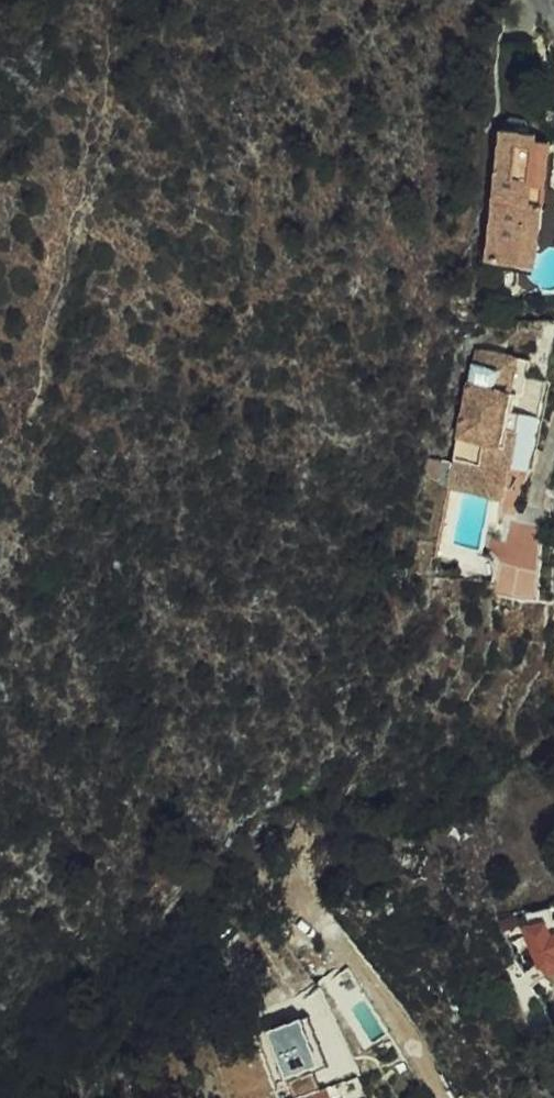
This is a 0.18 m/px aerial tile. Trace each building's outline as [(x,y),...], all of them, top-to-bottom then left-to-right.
[(513,189),(529,133),(531,123),(496,113),(464,243),(499,252),(510,208),(527,211),(531,194),(513,189)] [(531,194),(545,138),(529,133),(513,189),(531,194)] [(510,208),(499,252),(503,253),(515,256),(518,246),(527,211),(510,208)] [(489,417),(504,419),(500,440),(498,455),(517,458),(532,368),(514,365),(517,347),(464,339),(452,343),(433,455),(452,458),(451,465),(474,469),(480,436),(486,437),(489,417)] [(489,417),(486,437),(500,440),(504,419),(489,417)] [(474,469),(495,472),(498,455),(500,440),(486,437),(480,436),(474,469)] [(433,455),(430,476),(448,479),(451,465),(452,458),(433,455)] [(448,479),(492,486),(495,472),(474,469),(451,465),(448,479)] [(403,544),(415,547),(428,476),(417,473),(403,544)] [(494,597),(541,596),(540,522),(509,522),(509,539),(494,539),(494,597)] [(499,927),(515,971),(518,970),(524,974),(521,979),(532,987),(532,989),(531,991),(532,996),(533,998),(535,1001),(538,1002),(541,1002),(544,1003),(547,1001),(550,999),(553,995),(553,992),(553,977),(542,970),(537,957),(553,951),(553,928),(552,926),(547,913),(529,918),(525,905),(498,913),(502,926),(499,927)] [(277,1097),(295,1097),(305,1092),(296,1075),(308,1068),(284,1023),(247,1041),(277,1097)]
